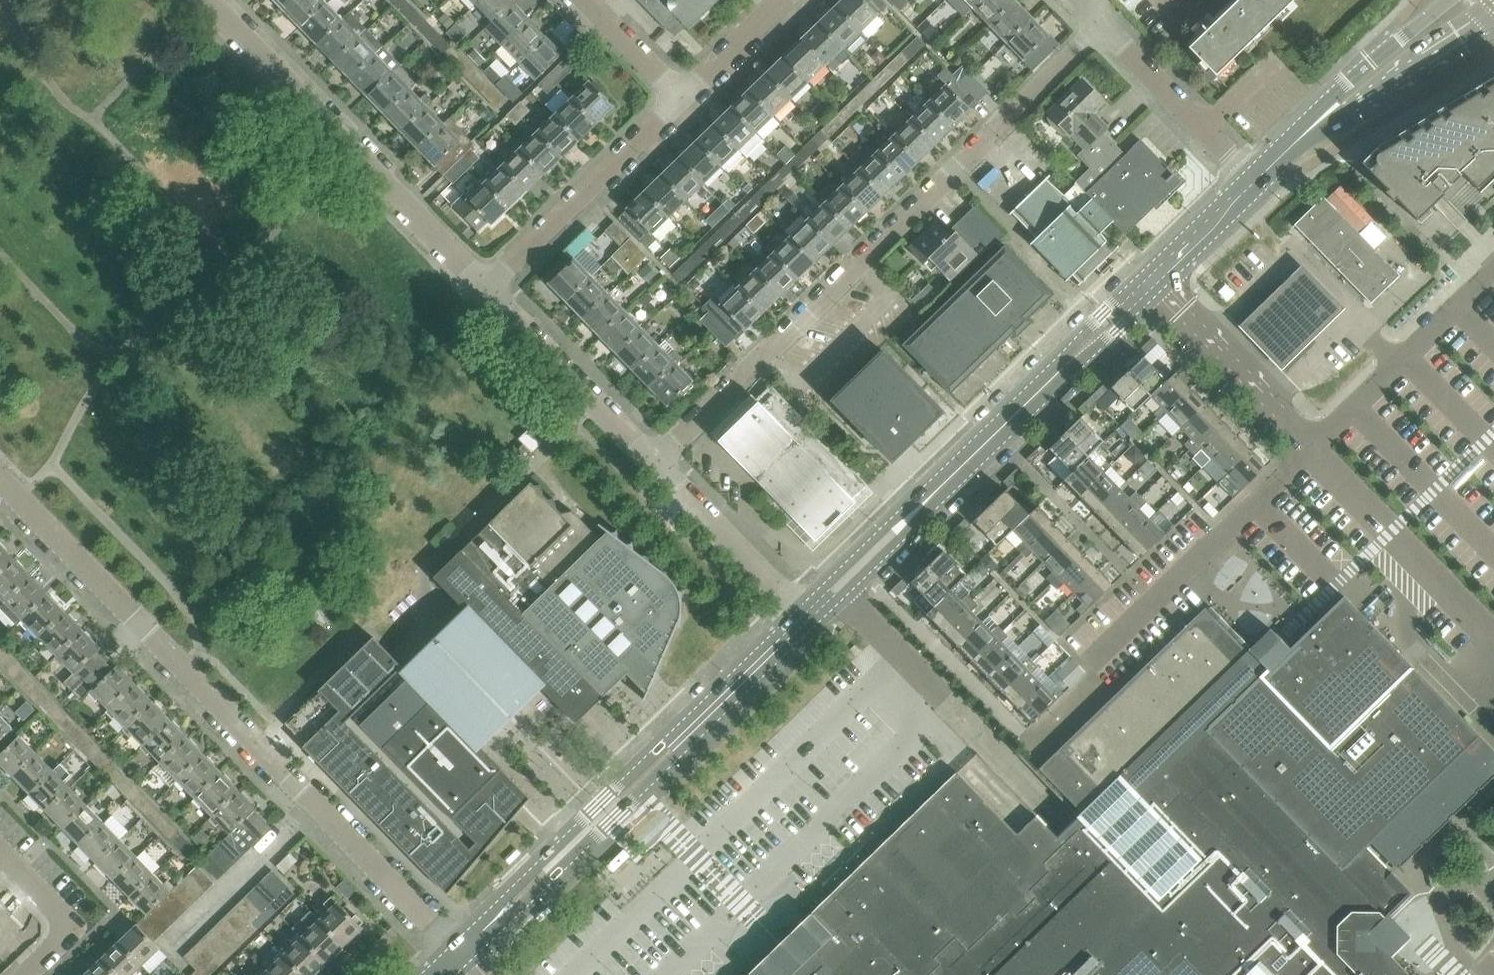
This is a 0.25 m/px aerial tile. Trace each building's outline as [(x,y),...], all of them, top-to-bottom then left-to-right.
[(294,0),(270,0),(282,12),(294,0)] [(299,29),(326,3),(329,0),(294,0),(282,12),(299,29)] [(406,0),(398,0),(394,4),(403,13),(411,5),(406,0)] [(510,5),(506,0),(481,0),(475,6),(491,23),(510,5)] [(666,29),(667,29),(666,28),(677,17),(689,29),(719,0),(638,0),(666,29)] [(888,7),(882,0),(843,0),(835,8),(860,34),(888,7)] [(897,9),(906,0),(888,0),(897,9)] [(982,0),(961,0),(971,10),(982,0)] [(1014,2),(1012,0),(982,0),(971,10),(988,28),(1014,2)] [(1189,48),(1216,76),(1295,0),(1238,0),(1189,48)] [(1005,45),(1031,19),(1014,2),(988,28),(1005,45)] [(316,47),(343,20),(326,3),(299,29),(316,47)] [(419,13),(411,5),(403,13),(411,21),(419,13)] [(502,46),(527,22),(510,5),(491,23),(485,29),(502,46)] [(860,34),(835,8),(818,24),(843,51),(860,34)] [(333,64),(368,30),(351,12),(343,20),(316,47),(333,64)] [(428,22),(419,13),(411,21),(420,30),(428,22)] [(1037,48),(1048,37),(1031,19),(1005,45),(1022,62),(1025,59),(1028,61),(1039,50),(1037,48)] [(436,31),(428,22),(420,30),(428,39),(436,31)] [(518,64),(544,39),(527,22),(502,46),(518,64)] [(850,58),(843,51),(818,24),(800,41),(825,67),(835,58),(842,65),(850,58)] [(350,81),(376,55),(385,47),(368,30),(333,64),(350,81)] [(445,40),(436,31),(428,39),(437,47),(445,40)] [(916,54),(925,45),(917,37),(908,45),(916,54)] [(535,81),(560,57),(544,39),(518,64),(535,81)] [(453,48),(445,40),(437,47),(445,56),(453,48)] [(825,67),(800,41),(783,58),(808,84),(825,67)] [(908,62),(916,54),(908,45),(900,54),(908,62)] [(462,57),(453,48),(445,56),(454,65),(462,57)] [(899,71),(908,62),(900,54),(891,62),(899,71)] [(366,99),(393,73),(376,55),(350,81),(366,99)] [(470,66),(462,57),(454,65),(462,74),(470,66)] [(559,85),(577,68),(567,58),(550,75),(559,85)] [(808,84),(783,58),(765,75),(790,101),(808,84)] [(890,79),(899,71),(891,62),(882,71),(890,79)] [(383,116),(410,90),(418,83),(401,66),(393,73),(366,99),(383,116)] [(479,75),(470,66),(462,74),(471,82),(479,75)] [(973,76),(962,66),(952,76),(954,77),(962,86),(973,76)] [(882,88),(890,79),(882,71),(874,79),(882,88)] [(487,83),(479,75),(471,82),(479,91),(487,83)] [(559,85),(550,75),(541,84),(550,94),(559,85)] [(790,101),(765,75),(748,92),(773,118),(790,101)] [(962,86),(979,102),(989,93),(973,76),(962,86)] [(927,103),(953,129),(971,112),(970,111),(979,102),(962,86),(954,77),(927,103)] [(1493,173),(1493,77),(1454,101),(1439,115),(1437,112),(1436,112),(1397,136),(1382,150),(1379,146),(1362,163),(1417,220),(1439,200),(1442,196),(1445,199),(1467,178),(1477,189),(1493,173)] [(873,96),(882,88),(874,79),(865,88),(873,96)] [(615,107),(603,94),(605,92),(594,80),(591,83),(589,81),(572,98),(597,124),(615,107)] [(1078,155),(1088,165),(1112,141),(1104,132),(1107,129),(1097,119),(1095,121),(1090,115),(1104,102),(1082,80),(1048,113),(1050,115),(1048,118),(1049,121),(1054,128),(1061,133),(1064,135),(1067,132),(1084,150),(1078,155)] [(496,92),(487,83),(479,91),(488,100),(496,92)] [(864,105),(873,96),(865,88),(856,96),(864,105)] [(400,134),(427,108),(434,101),(426,94),(420,100),(410,90),(383,116),(400,134)] [(504,101),(496,92),(488,100),(496,109),(504,101)] [(773,118),(748,92),(730,109),(756,135),(773,118)] [(855,113),(864,105),(856,96),(847,105),(855,113)] [(597,124),(572,98),(554,115),(580,141),(597,124)] [(532,112),(522,102),(515,109),(525,119),(532,112)] [(953,129),(927,103),(910,120),(936,146),(953,129)] [(847,122),(855,113),(847,105),(839,113),(847,122)] [(417,151),(444,125),(427,108),(400,134),(417,151)] [(525,119),(515,109),(508,117),(517,126),(525,119)] [(756,135),(730,109),(713,126),(738,152),(756,135)] [(838,130),(847,122),(839,113),(830,122),(838,130)] [(580,141),(554,115),(537,132),(563,158),(580,141)] [(471,149),(472,141),(450,119),(444,125),(417,151),(434,169),(435,167),(444,176),(461,159),(471,149)] [(936,146),(910,120),(893,137),(919,163),(936,146)] [(829,139),(838,130),(830,122),(821,130),(829,139)] [(738,152),(713,126),(695,143),(721,169),(738,152)] [(821,147),(829,139),(821,130),(812,139),(821,147)] [(563,158),(537,132),(520,149),(545,175),(563,158)] [(919,163),(893,137),(875,154),(901,180),(919,163)] [(812,156),(821,147),(812,139),(804,147),(812,156)] [(1077,183),(1114,221),(1127,234),(1181,181),(1141,140),(1125,156),(1114,145),(1093,166),(1077,182),(1077,183)] [(721,169),(695,143),(678,159),(703,186),(721,169)] [(803,164),(812,156),(804,147),(795,156),(803,164)] [(470,168),(480,158),(471,149),(461,159),(470,168)] [(545,175),(520,149),(502,166),(528,192),(545,175)] [(901,180),(875,154),(858,171),(884,197),(901,180)] [(794,172),(803,164),(795,156),(786,164),(794,172)] [(453,185),(470,168),(461,159),(444,176),(453,185)] [(703,186),(678,159),(660,176),(686,202),(703,186)] [(786,181),(794,172),(786,164),(778,173),(786,181)] [(528,192),(502,166),(485,183),(511,209),(528,192)] [(884,197),(858,171),(840,188),(867,214),(884,197)] [(777,189),(786,181),(778,173),(769,181),(777,189)] [(686,202),(660,176),(643,193),(668,219),(686,202)] [(1101,233),(1114,221),(1077,183),(1064,195),(1046,179),(1011,212),(1036,238),(1031,243),(1068,280),(1073,276),(1081,284),(1115,251),(1101,233)] [(768,198),(777,189),(769,181),(760,190),(768,198)] [(511,209),(485,183),(467,200),(463,195),(452,205),(479,233),(489,222),(493,226),(511,209)] [(867,214),(840,188),(823,205),(849,231),(867,214)] [(760,206),(768,198),(760,190),(751,198),(760,206)] [(668,219),(643,193),(625,210),(626,211),(618,219),(647,249),(657,239),(653,234),(668,219)] [(751,215),(760,206),(751,198),(743,207),(751,215)] [(1399,277),(1322,198),(1294,226),(1370,305),(1399,277)] [(849,231),(823,205),(806,222),(832,248),(849,231)] [(973,249),(980,242),(989,250),(1003,236),(973,206),(946,233),(936,222),(909,249),(924,264),(929,259),(950,281),(978,254),(973,249)] [(742,223),(751,215),(743,207),(734,215),(742,223)] [(733,232),(742,223),(734,215),(725,224),(733,232)] [(631,239),(614,222),(605,231),(621,248),(631,239)] [(832,248),(806,222),(788,239),(814,265),(832,248)] [(725,240),(733,232),(725,224),(717,232),(725,240)] [(716,249),(725,240),(717,232),(708,240),(716,249)] [(640,248),(631,239),(621,248),(631,258),(640,248)] [(814,265),(788,239),(778,249),(773,243),(765,250),(771,256),(797,282),(814,265)] [(707,257),(716,249),(708,240),(699,249),(707,257)] [(1031,323),(1028,319),(1052,296),(1003,246),(900,346),(949,396),(1011,336),(1015,339),(1031,323)] [(699,266),(707,257),(699,249),(690,257),(699,266)] [(797,282),(771,256),(761,266),(755,260),(748,267),(754,273),(780,299),(797,282)] [(690,274),(699,266),(690,257),(682,266),(690,274)] [(564,303),(591,277),(574,259),(573,261),(570,258),(559,269),(562,271),(547,285),(564,303)] [(1303,261),(1237,321),(1279,366),(1344,306),(1303,261)] [(681,283),(690,274),(682,266),(673,274),(681,283)] [(780,299),(754,273),(736,290),(762,316),(780,299)] [(581,321),(608,294),(591,277),(564,303),(581,321)] [(737,341),(762,316),(736,290),(722,304),(714,296),(704,306),(709,312),(720,323),(735,339),(737,341)] [(598,338),(625,312),(608,294),(581,321),(598,338)] [(615,356),(642,330),(625,312),(598,338),(615,356)] [(720,323),(709,312),(700,321),(711,331),(720,323)] [(735,339),(720,323),(711,331),(726,348),(735,339)] [(632,373),(659,347),(642,330),(615,356),(632,373)] [(1145,355),(1157,343),(1151,337),(1139,350),(1145,355)] [(649,391),(676,365),(659,347),(632,373),(649,391)] [(942,414),(883,353),(833,402),(892,463),(942,414)] [(1166,381),(1143,357),(1138,361),(1135,361),(1132,364),(1134,366),(1127,372),(1151,396),(1166,381)] [(683,397),(694,386),(691,384),(693,382),(676,365),(649,391),(666,409),(680,394),(683,397)] [(1151,396),(1127,372),(1121,378),(1120,376),(1116,380),(1116,383),(1111,387),(1134,412),(1150,396),(1151,396)] [(1159,420),(1190,390),(1187,387),(1187,384),(1183,379),(1181,380),(1174,373),(1166,381),(1151,396),(1150,396),(1160,407),(1153,414),(1159,420)] [(1095,404),(1107,392),(1101,386),(1089,398),(1095,404)] [(1181,428),(1205,405),(1202,403),(1203,399),(1198,395),(1196,396),(1190,390),(1159,420),(1165,426),(1172,419),(1181,428)] [(1083,416),(1095,404),(1089,398),(1077,410),(1083,416)] [(1189,451),(1220,421),(1217,418),(1217,415),(1212,410),(1211,411),(1205,405),(1181,428),(1191,438),(1184,445),(1189,451)] [(1103,443),(1080,419),(1075,423),(1071,423),(1067,427),(1069,428),(1064,433),(1088,457),(1103,443)] [(1211,459),(1235,436),(1232,433),(1232,430),(1227,425),(1226,427),(1220,421),(1189,451),(1195,456),(1194,461),(1199,466),(1204,466),(1211,459)] [(718,428),(693,453),(803,564),(828,539),(824,536),(870,491),(853,474),(823,504),(797,478),(782,492),(718,428)] [(532,452),(541,444),(528,430),(519,439),(532,452)] [(1088,457),(1064,433),(1058,439),(1056,438),(1052,441),(1052,445),(1047,449),(1071,474),(1088,458),(1088,457)] [(1219,481),(1250,452),(1247,449),(1247,446),(1243,441),(1241,443),(1235,436),(1211,459),(1221,469),(1214,476),(1219,481)] [(532,453),(523,444),(515,453),(523,461),(532,453)] [(1031,465),(1044,452),(1039,447),(1026,460),(1031,465)] [(1242,492),(1266,468),(1262,464),(1262,461),(1257,456),(1256,458),(1250,452),(1219,481),(1225,487),(1231,481),(1242,492)] [(1079,498),(1110,467),(1105,462),(1098,468),(1088,458),(1071,474),(1063,482),(1069,488),(1068,489),(1072,493),(1074,493),(1079,498)] [(1094,513),(1118,490),(1109,480),(1115,473),(1110,467),(1079,498),(1084,503),(1083,504),(1087,508),(1090,509),(1094,513)] [(1007,489),(1021,476),(1015,470),(1001,483),(1007,489)] [(663,659),(677,627),(681,627),(682,594),(682,591),(678,591),(676,587),(674,583),(671,579),(668,576),(665,573),(649,562),(648,553),(647,553),(647,555),(641,556),(634,550),(633,542),(631,542),(632,543),(626,544),(618,538),(617,530),(616,530),(616,532),(611,532),(599,524),(599,525),(607,531),(600,539),(572,511),(567,512),(562,513),(556,508),(554,498),(548,500),(543,494),(541,484),(535,486),(531,482),(434,577),(466,611),(406,670),(405,669),(404,671),(411,679),(364,725),(452,816),(502,768),(477,743),(501,718),(507,724),(512,719),(518,713),(513,708),(537,684),(576,724),(632,669),(632,668),(644,657),(657,670),(662,659),(663,659)] [(1109,528),(1140,498),(1135,493),(1128,500),(1118,490),(1094,513),(1100,519),(1098,520),(1102,525),(1106,525),(1109,528)] [(1027,516),(1004,492),(1000,496),(996,496),(993,499),(995,501),(989,507),(1012,531),(1027,516)] [(1124,544),(1148,520),(1139,510),(1146,504),(1140,498),(1109,528),(1114,534),(1113,536),(1117,540),(1121,541),(1124,544)] [(1012,531),(989,507),(983,513),(981,511),(976,515),(976,520),(973,523),(996,546),(1011,531),(1012,531)] [(1021,554),(1051,524),(1048,521),(1048,518),(1044,513),(1042,515),(1035,508),(1027,516),(1012,531),(1011,531),(1021,542),(1015,548),(1021,554)] [(957,538),(970,525),(964,519),(952,532),(957,538)] [(1140,561),(1171,531),(1165,524),(1158,531),(1148,520),(1124,544),(1130,550),(1128,551),(1132,555),(1135,555),(1140,561)] [(1042,563),(1067,540),(1063,536),(1063,533),(1059,529),(1057,531),(1051,524),(1021,554),(1026,560),(1033,554),(1042,563)] [(944,550),(957,538),(952,532),(939,545),(944,550)] [(1051,585),(1082,556),(1078,552),(1078,549),(1074,544),(1072,546),(1067,540),(1042,563),(1052,573),(1045,579),(1051,585)] [(13,559),(0,546),(0,572),(13,559)] [(965,576),(942,552),(937,557),(933,557),(930,560),(932,562),(926,568),(949,592),(965,576)] [(1072,594),(1096,571),(1093,568),(1093,564),(1088,559),(1087,561),(1082,556),(1051,585),(1056,591),(1063,585),(1072,594)] [(31,578),(13,559),(0,572),(0,598),(5,603),(31,578)] [(949,592),(926,568),(921,573),(919,571),(915,575),(915,580),(911,584),(933,607),(949,592)] [(1081,617),(1112,587),(1107,581),(1107,579),(1103,575),(1102,577),(1096,571),(1072,594),(1082,604),(1075,611),(1081,617)] [(22,621),(48,596),(31,578),(5,603),(0,608),(0,609),(17,626),(22,621)] [(897,596),(907,587),(902,581),(892,591),(897,596)] [(942,631),(972,601),(966,595),(959,602),(949,592),(933,607),(926,614),(932,620),(930,622),(934,626),(937,626),(942,631)] [(39,638),(65,613),(48,596),(22,621),(39,638)] [(1343,598),(1336,604),(1331,599),(1317,613),(1322,618),(1314,626),(1309,621),(1282,648),(1264,665),(1255,656),(1252,653),(1248,648),(1208,607),(1185,629),(1148,663),(1122,688),(1080,728),(1058,749),(1038,767),(1081,811),(1077,814),(1054,837),(1033,814),(974,754),(913,812),(873,852),(831,892),(809,914),(829,934),(807,955),(799,963),(790,971),(786,974),(1434,974),(1434,954),(1419,954),(1419,925),(1419,915),(1400,895),(1406,888),(1401,883),(1390,872),(1372,853),(1367,858),(1362,853),(1370,843),(1371,842),(1396,867),(1397,868),(1493,774),(1493,751),(1343,598)] [(957,647),(981,623),(972,614),(978,607),(972,601),(942,631),(947,636),(945,638),(950,643),(953,643),(957,647)] [(57,656),(82,631),(65,613),(39,638),(57,656)] [(972,662),(1002,632),(997,626),(990,633),(981,623),(957,647),(962,652),(960,654),(965,659),(969,659),(972,662)] [(73,692),(108,658),(100,650),(100,649),(82,631),(57,656),(74,674),(65,683),(73,692)] [(987,678),(1010,654),(1001,645),(1008,638),(1002,632),(972,662),(977,667),(975,669),(980,674),(983,674),(987,678)] [(304,747),(448,894),(515,816),(520,811),(531,798),(516,783),(502,768),(452,816),(364,725),(411,679),(404,671),(405,669),(389,653),(374,637),(305,704),(285,723),(306,744),(304,747)] [(15,662),(6,653),(0,658),(0,666),(5,671),(15,662)] [(1002,693),(1032,663),(1027,657),(1020,664),(1010,654),(987,678),(991,682),(990,684),(994,689),(997,689),(1002,693)] [(134,684),(117,667),(108,658),(73,692),(82,701),(92,692),(108,709),(134,684)] [(13,680),(24,671),(15,662),(5,671),(13,680)] [(1017,709),(1041,685),(1031,676),(1038,669),(1032,663),(1002,693),(1007,699),(1005,700),(1009,704),(1012,704),(1017,709)] [(22,689),(32,680),(24,671),(13,680),(22,689)] [(31,698),(41,689),(32,680),(22,689),(31,698)] [(126,727),(153,703),(134,684),(108,709),(126,727)] [(1032,724),(1062,695),(1056,689),(1050,695),(1041,685),(1017,709),(1022,714),(1020,715),(1025,720),(1028,720),(1032,724)] [(39,707),(50,697),(41,689),(31,698),(39,707)] [(49,716),(58,707),(50,697),(39,707),(49,716)] [(144,745),(170,720),(153,703),(126,727),(144,745)] [(57,725),(67,715),(58,707),(49,716),(57,725)] [(66,734),(76,724),(67,715),(57,725),(66,734)] [(11,730),(0,718),(0,741),(11,730)] [(161,763),(187,738),(170,720),(144,745),(161,763)] [(75,743),(84,733),(76,724),(66,734),(75,743)] [(83,752),(93,742),(84,733),(75,743),(83,752)] [(36,754),(19,736),(0,754),(0,765),(12,777),(36,754)] [(178,780),(203,755),(187,738),(161,763),(178,780)] [(92,761),(102,751),(93,742),(83,752),(92,761)] [(101,770),(111,760),(102,751),(92,761),(101,770)] [(29,795),(53,771),(36,754),(12,777),(29,795)] [(196,799),(221,774),(203,755),(178,780),(196,799)] [(110,779),(119,769),(111,760),(101,770),(110,779)] [(70,789),(63,782),(69,775),(59,765),(53,771),(29,795),(45,812),(70,789)] [(118,788),(128,778),(119,769),(110,779),(118,788)] [(213,816),(238,791),(221,774),(196,799),(213,816)] [(127,797),(137,787),(128,778),(118,788),(127,797)] [(135,806),(145,796),(137,787),(127,797),(135,806)] [(62,829),(87,806),(70,789),(45,812),(62,829)] [(243,821),(260,838),(270,828),(254,811),(256,809),(238,791),(213,816),(230,834),(235,829),(243,821)] [(144,815),(154,805),(145,796),(135,806),(144,815)] [(153,824),(163,814),(154,805),(144,815),(153,824)] [(78,846),(103,823),(87,806),(62,829),(78,846)] [(162,833),(172,823),(163,814),(153,824),(162,833)] [(235,829),(251,846),(260,838),(243,821),(235,829)] [(95,863),(120,840),(103,823),(78,846),(95,863)] [(171,842),(180,832),(172,823),(162,833),(171,842)] [(226,838),(243,855),(251,846),(235,829),(230,834),(226,838)] [(179,851),(189,841),(180,832),(171,842),(179,851)] [(217,846),(234,863),(243,855),(226,838),(217,846)] [(112,880),(136,858),(120,840),(95,863),(112,880)] [(188,859),(198,850),(189,841),(179,851),(188,859)] [(209,854),(225,871),(234,863),(217,846),(209,854)] [(623,848),(606,864),(613,872),(630,855),(623,848)] [(209,854),(200,863),(217,880),(225,871),(209,854)] [(284,874),(297,862),(290,854),(277,867),(284,874)] [(129,898),(154,875),(136,858),(112,880),(129,898)] [(213,884),(196,867),(188,875),(204,892),(213,884)] [(288,887),(273,872),(264,880),(279,896),(288,887)] [(146,916),(153,908),(162,900),(170,892),(154,875),(129,898),(146,916)] [(204,892),(188,875),(179,883),(196,900),(204,892)] [(279,896),(264,880),(255,889),(270,905),(279,896)] [(196,900),(179,883),(171,892),(187,909),(196,900)] [(277,912),(295,894),(288,887),(279,896),(270,905),(277,912)] [(270,905),(255,889),(246,897),(261,913),(270,905)] [(171,892),(170,892),(162,900),(178,917),(187,909),(171,892)] [(261,913),(246,897),(237,906),(252,922),(261,913)] [(363,923),(356,915),(352,918),(337,903),(331,897),(324,904),(330,910),(320,920),(345,946),(362,929),(359,927),(363,923)] [(178,917),(162,900),(153,908),(170,925),(178,917)] [(259,929),(277,912),(270,905),(261,913),(252,922),(259,929)] [(252,922),(237,906),(228,915),(243,931),(252,922)] [(10,917),(0,908),(0,927),(10,917)] [(153,908),(146,916),(145,917),(161,934),(170,925),(153,908)] [(243,931),(228,915),(219,923),(234,939),(243,931)] [(24,933),(10,917),(0,927),(0,956),(24,933)] [(161,934),(145,917),(136,925),(153,942),(161,934)] [(345,946),(320,920),(302,937),(328,963),(345,946)] [(241,946),(259,929),(252,922),(243,931),(234,939),(241,946)] [(234,939),(219,923),(210,932),(225,948),(234,939)] [(159,948),(153,942),(136,925),(120,941),(142,964),(159,948)] [(225,948),(210,932),(201,941),(216,956),(225,948)] [(302,937),(298,933),(291,940),(295,944),(284,955),(304,974),(315,974),(328,963),(302,937)] [(223,963),(241,946),(234,939),(225,948),(216,956),(223,963)] [(120,941),(102,958),(118,974),(131,974),(142,964),(120,941)] [(216,956),(201,941),(192,949),(207,965),(216,956)] [(207,965),(192,949),(183,958),(196,971),(198,974),(207,965)] [(284,955),(280,950),(272,958),(276,962),(266,972),(269,974),(304,974),(284,955)] [(223,963),(216,956),(207,965),(198,974),(200,974),(211,974),(223,963)] [(102,958),(85,974),(118,974),(102,958)]
